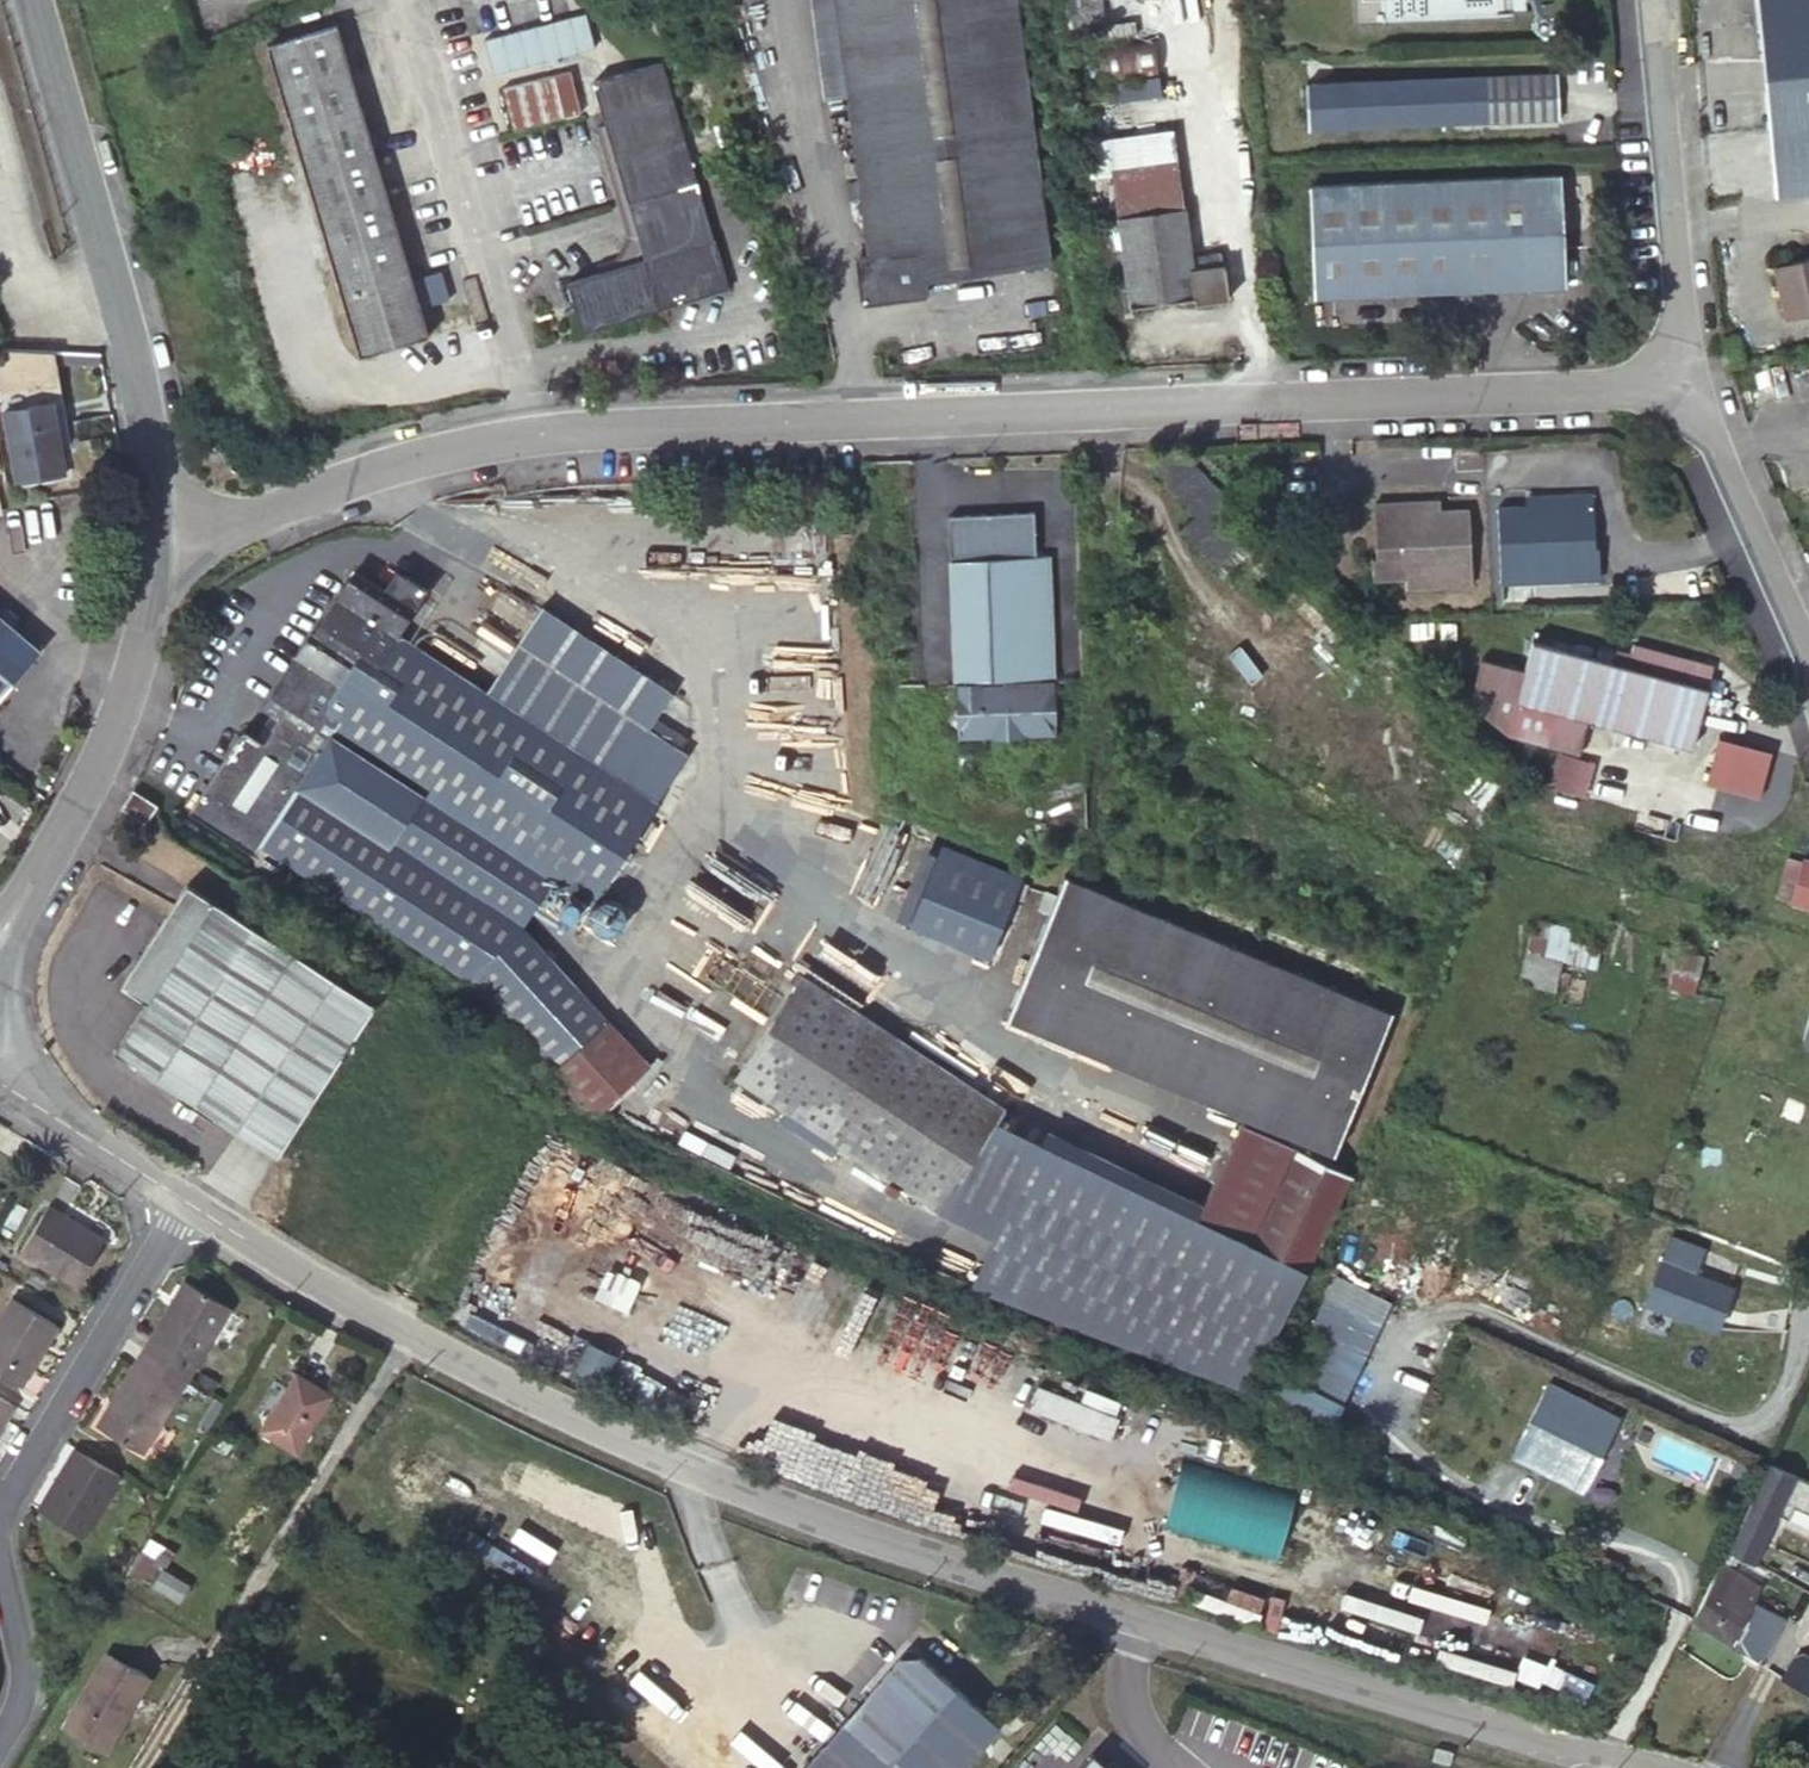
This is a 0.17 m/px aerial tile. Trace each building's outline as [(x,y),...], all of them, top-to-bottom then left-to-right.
[(1016,0),(834,0),(866,255),(876,254),(880,287),(925,282),(1050,266),(1016,0)] [(1079,75),(1148,63),(1136,0),(1065,0),(1079,75)] [(1381,22),(1512,17),(1512,0),(1352,0),(1353,23),(1381,22)] [(1774,192),(1808,189),(1808,0),(1756,0),(1774,192)] [(487,69),(591,48),(582,5),(478,26),(487,69)] [(428,336),(336,25),(266,46),(358,357),(428,336)] [(581,332),(728,290),(661,62),(593,82),(629,209),(644,260),(599,273),(567,283),(581,332)] [(569,72),(501,92),(513,133),(581,114),(569,72)] [(1341,83),(1343,127),(1557,119),(1555,74),(1341,83)] [(1079,91),(1083,118),(1151,107),(1147,79),(1079,91)] [(1193,298),(1193,304),(1228,299),(1223,265),(1220,265),(1219,252),(1187,256),(1172,130),(1108,138),(1129,306),(1193,298)] [(1563,286),(1559,176),(1308,187),(1313,297),(1563,286)] [(644,260),(629,209),(621,211),(630,241),(615,260),(597,265),(599,273),(644,260)] [(880,287),(876,254),(866,255),(860,256),(858,258),(856,259),(856,262),(857,270),(860,297),(862,300),(863,301),(866,302),(868,302),(920,296),(924,294),(926,292),(926,289),(925,282),(880,287)] [(1774,267),(1787,319),(1808,313),(1808,258),(1774,267)] [(4,412),(16,482),(63,474),(51,404),(4,412)] [(1178,537),(1198,557),(1239,517),(1183,460),(1146,460),(1200,515),(1178,537)] [(1590,492),(1531,495),(1531,506),(1496,507),(1500,585),(1550,583),(1549,571),(1598,569),(1597,547),(1593,548),(1590,492)] [(1468,508),(1432,510),(1431,500),(1372,502),(1374,557),(1371,557),(1372,580),(1420,577),(1421,589),(1471,586),(1468,508)] [(1033,513),(947,516),(949,558),(1034,555),(1033,513)] [(1239,517),(1198,557),(1218,578),(1259,537),(1239,517)] [(1052,677),(1047,558),(949,562),(954,681),(1052,677)] [(671,693),(539,611),(488,693),(397,636),(413,610),(426,589),(396,570),(383,591),(361,577),(346,580),(266,710),(278,718),(264,741),(246,730),(244,729),(243,729),(241,729),(240,730),(188,814),(254,856),(260,847),(464,980),(465,981),(523,927),(553,880),(592,904),(684,755),(672,747),(646,732),(662,706),(671,693)] [(1301,597),(1281,619),(1308,644),(1329,622),(1301,597)] [(0,618),(0,647),(14,630),(0,618)] [(14,630),(0,647),(0,693),(37,650),(14,630)] [(1531,641),(1514,702),(1555,713),(1690,750),(1713,666),(1632,644),(1630,653),(1616,649),(1612,663),(1531,641)] [(1482,689),(1443,651),(1429,666),(1470,704),(1482,689)] [(1052,681),(954,685),(955,709),(945,718),(956,727),(969,738),(1054,735),(1052,681)] [(1555,713),(1514,702),(1505,736),(1545,747),(1555,713)] [(687,722),(662,706),(646,732),(672,747),(687,722)] [(969,738),(956,727),(956,739),(969,738)] [(1758,795),(1769,750),(1716,738),(1705,783),(1758,795)] [(1583,790),(1591,754),(1551,745),(1543,781),(1583,790)] [(155,806),(131,791),(122,809),(145,824),(155,806)] [(908,919),(990,953),(1020,880),(938,846),(908,919)] [(1774,899),(1791,903),(1803,860),(1786,856),(1774,899)] [(1791,903),(1808,908),(1808,862),(1803,860),(1791,903)] [(1390,1019),(1093,891),(1067,879),(1058,900),(1050,917),(1007,1016),(1331,1156),(1390,1019)] [(373,1006),(186,884),(121,986),(146,1002),(114,1052),(275,1158),(373,1006)] [(1058,900),(1048,895),(1040,913),(1050,917),(1058,900)] [(1570,929),(1532,920),(1517,984),(1555,993),(1562,961),(1567,940),(1570,929)] [(647,1068),(523,927),(465,981),(575,1105),(577,1106),(597,1115),(647,1068)] [(1601,948),(1567,940),(1562,961),(1596,969),(1601,948)] [(1663,946),(1653,982),(1692,994),(1702,957),(1663,946)] [(732,1079),(937,1213),(1000,1117),(1006,1108),(800,974),(732,1079)] [(1000,1117),(937,1213),(1008,1241),(1000,1262),(1238,1357),(1287,1261),(1196,1217),(1200,1207),(1062,1137),(1057,1147),(1000,1117)] [(1353,1176),(1242,1122),(1200,1207),(1196,1217),(1287,1261),(1307,1271),(1353,1176)] [(47,1206),(20,1251),(76,1286),(103,1240),(47,1206)] [(1663,1220),(1643,1212),(1637,1227),(1657,1233),(1663,1220)] [(1669,1237),(1644,1305),(1717,1331),(1733,1286),(1693,1272),(1702,1249),(1669,1237)] [(602,1263),(591,1295),(624,1306),(635,1274),(602,1263)] [(184,1280),(142,1351),(187,1378),(230,1307),(184,1280)] [(1323,1295),(1271,1401),(1326,1428),(1378,1321),(1323,1295)] [(0,1315),(0,1375),(20,1388),(58,1327),(11,1298),(0,1315)] [(1800,1354),(1808,1359),(1808,1327),(1800,1354)] [(553,1362),(621,1397),(638,1363),(570,1328),(553,1362)] [(187,1378),(142,1351),(96,1428),(142,1455),(187,1378)] [(296,1374),(260,1431),(295,1453),(331,1396),(296,1374)] [(1506,1455),(1583,1490),(1619,1411),(1542,1376),(1506,1455)] [(1106,1432),(1115,1407),(1030,1379),(1022,1403),(1106,1432)] [(1076,1392),(1112,1407),(1117,1394),(1081,1379),(1076,1392)] [(0,1398),(0,1429),(13,1406),(0,1398)] [(119,1476),(73,1449),(37,1510),(82,1537),(119,1476)] [(1158,1528),(1275,1553),(1290,1481),(1173,1456),(1158,1528)] [(1752,1527),(1766,1533),(1792,1475),(1767,1463),(1740,1522),(1752,1527)] [(1792,1475),(1766,1533),(1784,1542),(1808,1487),(1808,1483),(1792,1475)] [(1752,1527),(1740,1522),(1727,1550),(1738,1556),(1752,1527)] [(148,1538),(128,1572),(151,1585),(161,1569),(171,1552),(148,1538)] [(1738,1556),(1727,1550),(1720,1563),(1732,1570),(1738,1556)] [(1752,1603),(1761,1586),(1732,1570),(1720,1563),(1690,1624),(1729,1647),(1755,1661),(1779,1617),(1752,1603)] [(161,1569),(151,1585),(178,1602),(188,1585),(161,1569)] [(178,1602),(151,1585),(143,1598),(170,1615),(178,1602)] [(910,1645),(901,1656),(920,1654),(910,1645)] [(106,1654),(62,1726),(104,1752),(148,1679),(106,1654)] [(920,1654),(901,1656),(804,1767),(962,1767),(1001,1723),(920,1654)] [(1517,1656),(1511,1678),(1533,1684),(1539,1662),(1517,1656)] [(1432,1754),(1436,1744),(1419,1739),(1416,1749),(1432,1754)] [(1078,1767),(1104,1767),(1090,1755),(1078,1767)]
